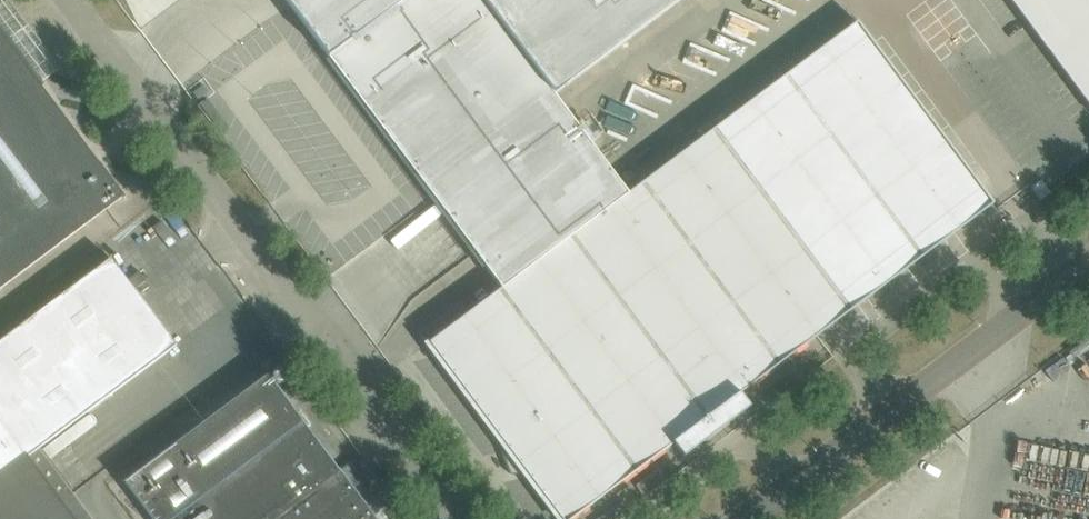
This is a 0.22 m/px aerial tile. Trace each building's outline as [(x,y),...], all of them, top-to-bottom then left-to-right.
[(501,288),(628,194),(554,95),(483,0),(285,0),(501,288)] [(554,95),(680,0),(483,0),(554,95)] [(1088,105),(1088,0),(1010,0),(1088,105)] [(426,342),(427,343),(507,450),(502,452),(502,450),(501,451),(510,474),(511,473),(510,470),(519,466),(558,518),(571,518),(606,493),(673,443),(683,457),(750,407),(739,393),(807,343),(817,335),(841,317),(891,279),(947,237),(950,236),(992,203),(857,22),(628,194),(501,288),(430,343),(428,341),(426,342)] [(122,197),(123,199),(125,197),(0,30),(0,289),(122,197)] [(1030,188),(1040,200),(1050,193),(1040,180),(1030,188)] [(176,346),(111,259),(0,342),(0,518),(91,518),(38,449),(176,346)] [(294,410),(267,375),(124,482),(152,518),(375,518),(372,515),(388,504),(398,518),(405,513),(369,464),(361,454),(318,487),(281,438),(303,422),(294,410)]
